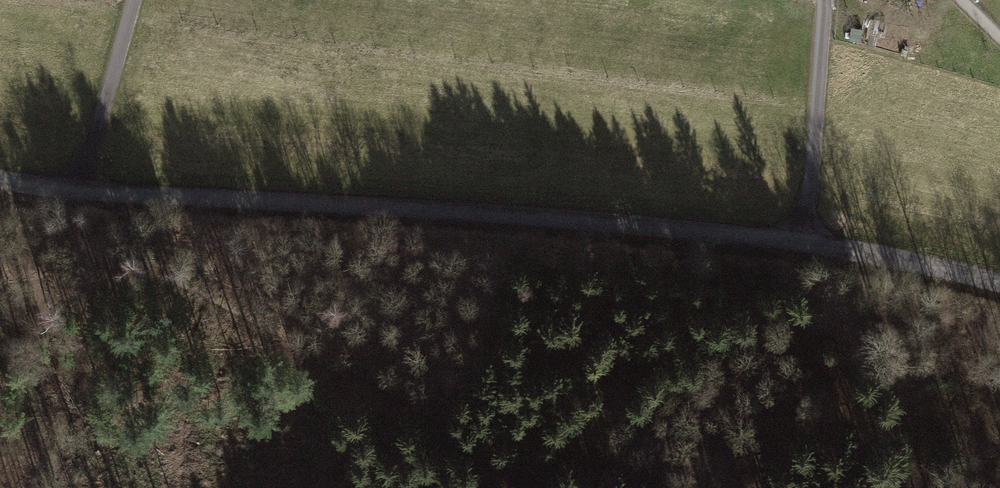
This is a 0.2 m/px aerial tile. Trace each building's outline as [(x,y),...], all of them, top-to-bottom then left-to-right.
[(867,33),(853,31),(850,46),(865,48),(867,33)]
